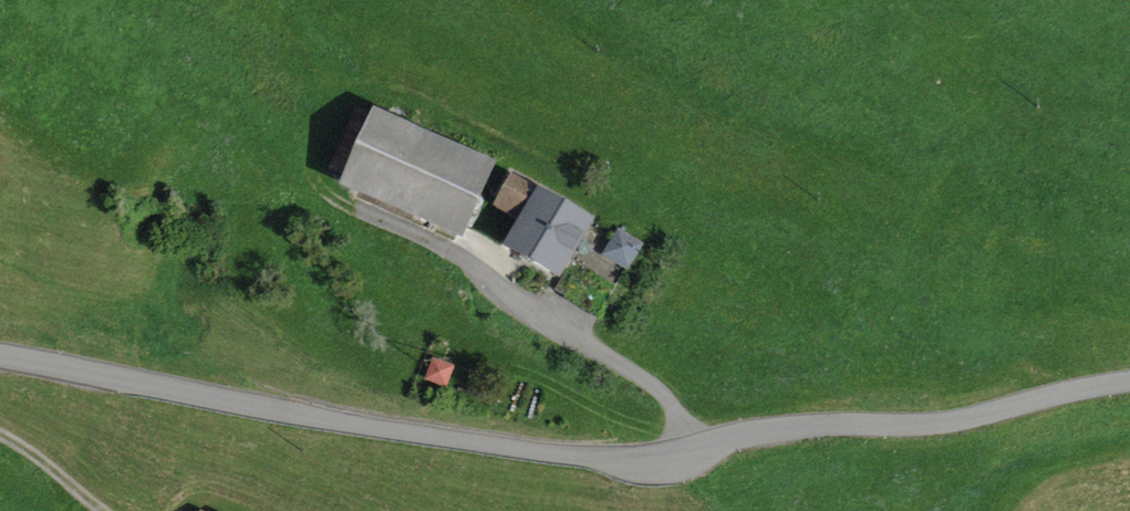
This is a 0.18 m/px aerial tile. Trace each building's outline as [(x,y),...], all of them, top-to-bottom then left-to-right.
[(497,162),(374,106),(337,186),(463,241),(497,162)] [(594,221),(512,174),(493,207),(517,220),(503,246),(561,278),(594,221)] [(645,244),(619,228),(603,255),(629,270),(645,244)] [(459,371),(435,363),(429,384),(453,392),(459,371)]
